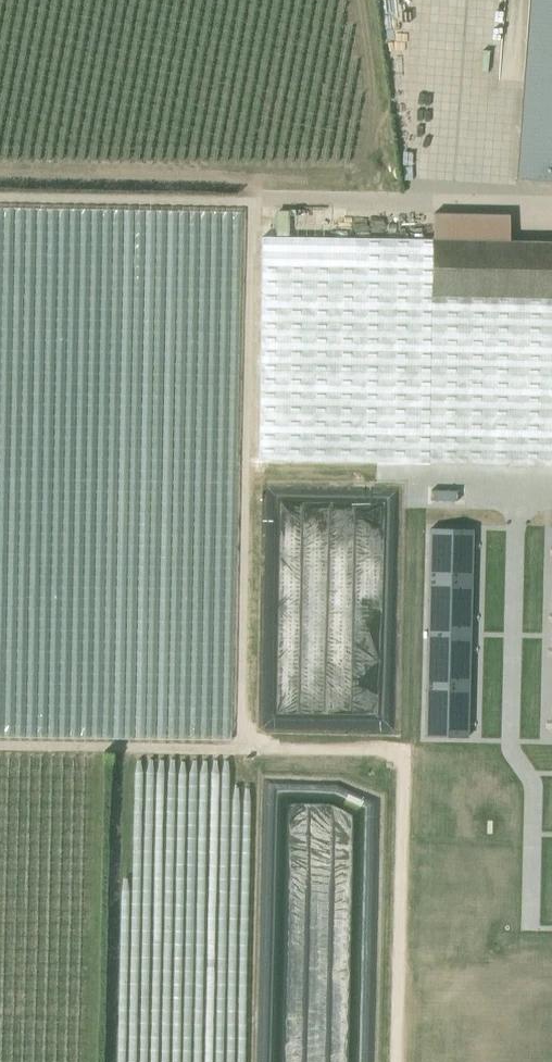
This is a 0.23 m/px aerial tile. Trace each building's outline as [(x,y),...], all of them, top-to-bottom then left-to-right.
[(420,84),(419,128),(437,129),(437,85),(420,84)] [(510,241),(508,214),(433,213),(435,240),(263,237),(259,460),(551,465),(551,241),(510,241)] [(416,528),(411,737),(454,738),(460,528),(416,528)] [(543,742),(551,742),(551,530),(549,530),(543,742)]
